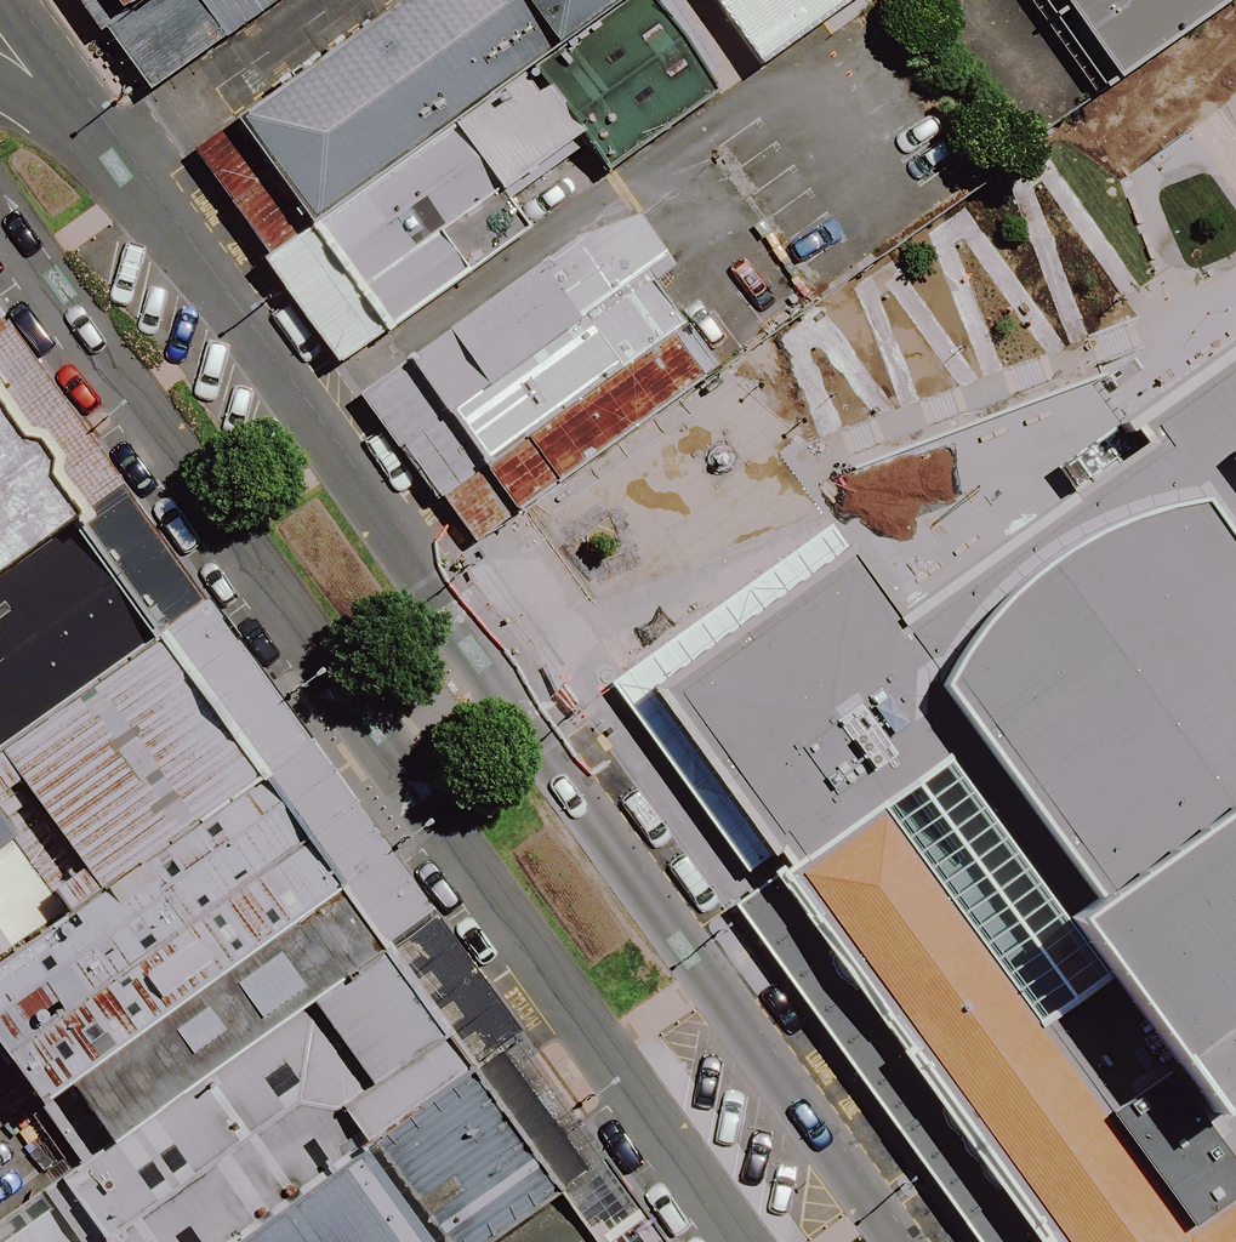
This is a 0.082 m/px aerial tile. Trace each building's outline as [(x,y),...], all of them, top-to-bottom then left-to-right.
[(224,34),(270,0),(199,0),(224,34)] [(240,113),(394,328),(856,0),(398,0),(240,113)] [(1124,75),(1228,0),(1071,0),(1124,75)] [(642,210),(579,235),(416,354),(526,502),(722,362),(662,281),(683,266),(642,210)] [(640,676),(1052,1241),(1235,1241),(1235,247),(640,676)] [(64,483),(0,392),(0,527),(64,483)] [(683,407),(610,458),(630,487),(703,436),(683,407)] [(64,483),(0,527),(0,1057),(80,1166),(397,936),(64,483)] [(480,1049),(397,936),(80,1166),(0,1222),(0,1241),(212,1241),(480,1049)] [(212,1241),(620,1241),(480,1049),(212,1241)]
